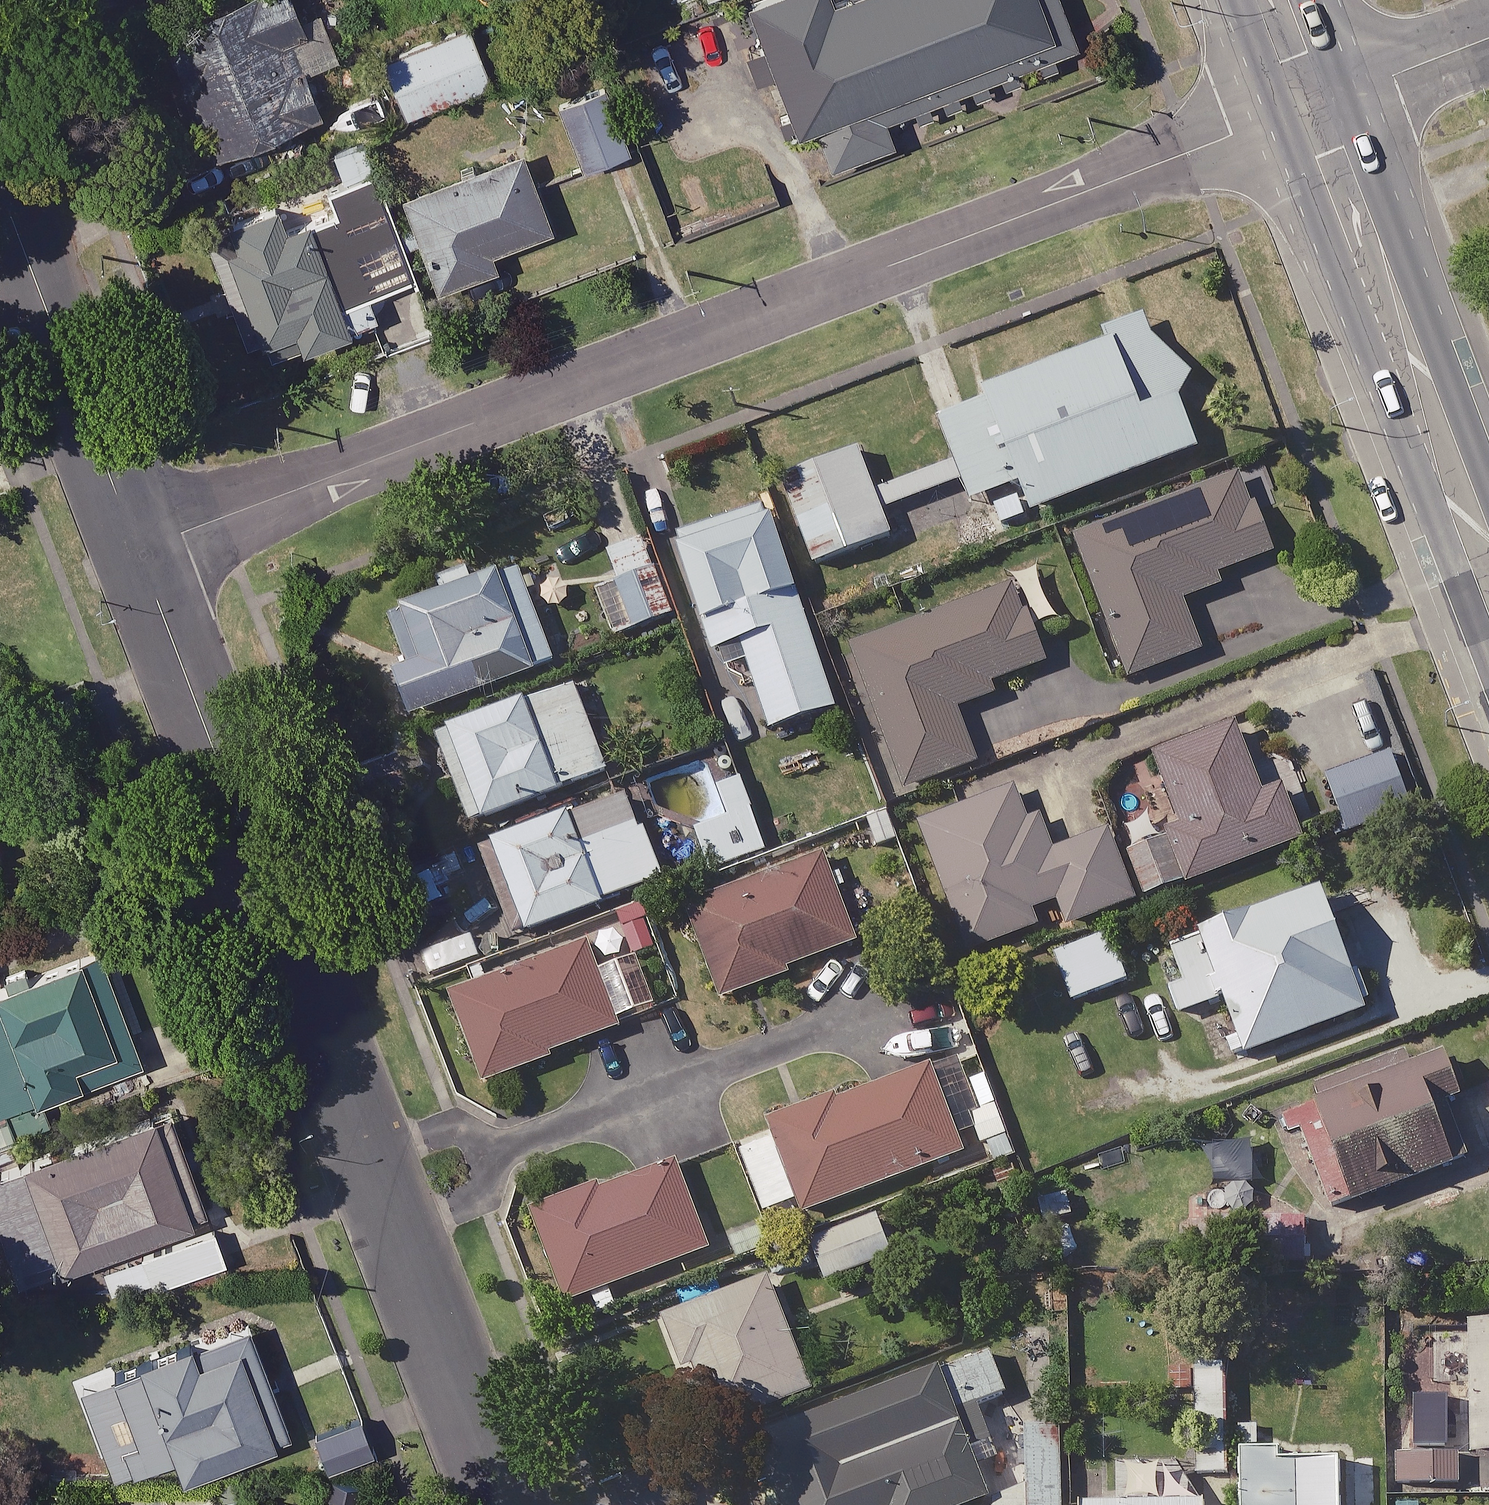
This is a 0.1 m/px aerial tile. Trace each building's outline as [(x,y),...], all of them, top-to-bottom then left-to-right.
[(207,115),(221,156),(317,122),(300,73),(339,59),(318,0),(272,0),(177,33),(189,66),(174,72),(191,121),(207,115)] [(1062,0),(772,0),(750,8),(798,135),(817,127),(832,168),(895,144),(885,119),(1079,46),(1062,0)] [(495,85),(473,28),(387,60),(408,117),(495,85)] [(631,151),(608,88),(559,106),(583,169),(631,151)] [(549,233),(522,159),(408,201),(441,290),(497,269),(491,254),(549,233)] [(344,220),(330,188),(219,234),(272,362),(378,318),(369,295),(416,276),(385,203),(344,220)] [(1199,452),(1147,318),(1103,335),(1108,348),(940,413),(975,503),(1022,484),(1034,516),(1199,452)] [(894,539),(858,449),(783,480),(819,569),(894,539)] [(1270,557),(1242,480),(1079,539),(1130,679),(1202,653),(1183,602),(1224,587),(1220,575),(1270,557)] [(838,712),(768,507),(677,539),(717,656),(744,647),(774,735),(838,712)] [(652,539),(610,553),(621,587),(600,594),(615,639),(678,618),(652,539)] [(437,583),(443,601),(393,619),(413,672),(396,678),(412,722),(557,669),(522,572),(481,587),(475,569),(437,583)] [(1043,665),(1037,646),(1087,628),(1067,572),(1005,595),(852,650),(904,791),(976,765),(956,710),(994,697),(990,685),(1043,665)] [(608,776),(574,687),(440,738),(474,827),(608,776)] [(1127,858),(1142,903),(1306,845),(1288,792),(1261,801),(1238,733),(1162,759),(1189,836),(1127,858)] [(1412,812),(1393,757),(1329,779),(1348,834),(1412,812)] [(776,861),(747,776),(717,787),(708,761),(649,781),(671,843),(694,834),(711,883),(776,861)] [(1142,903),(1127,858),(1118,834),(1042,860),(1019,794),(922,828),(966,955),(1042,928),(1037,914),(1062,905),(1070,928),(1142,903)] [(665,881),(630,795),(495,849),(530,936),(665,881)] [(468,879),(457,849),(405,870),(416,900),(468,879)] [(856,945),(823,861),(693,913),(726,997),(856,945)] [(1366,1015),(1321,891),(1160,951),(1184,1016),(1228,1000),(1249,1058),(1366,1015)] [(475,934),(420,955),(431,984),(486,964),(475,934)] [(1112,936),(1058,955),(1074,1002),(1129,983),(1112,936)] [(621,1030),(587,947),(434,1009),(468,1093),(621,1030)] [(101,955),(0,996),(0,1118),(143,1060),(101,955)] [(1467,1094),(1454,1057),(1289,1118),(1325,1217),(1467,1165),(1444,1102),(1467,1094)] [(962,1158),(932,1070),(773,1125),(804,1213),(962,1158)] [(170,1111),(0,1173),(0,1229),(20,1284),(208,1216),(170,1111)] [(711,1255),(682,1168),(534,1216),(563,1304),(711,1255)] [(1184,1211),(1185,1195),(1153,1194),(1152,1233),(1234,1234),(1235,1188),(1207,1188),(1206,1212),(1184,1211)] [(920,1255),(906,1210),(812,1241),(827,1285),(920,1255)] [(1305,1217),(1253,1214),(1252,1246),(1304,1248),(1305,1217)] [(815,1393),(772,1280),(667,1321),(710,1433),(815,1393)] [(291,1437),(249,1327),(84,1391),(118,1480),(178,1457),(186,1477),(291,1437)] [(1467,1327),(1468,1458),(1488,1458),(1488,1327),(1467,1327)] [(982,1349),(784,1434),(808,1491),(775,1504),(982,1504),(992,1501),(956,1416),(1002,1397),(982,1349)] [(1202,1398),(1199,1478),(1224,1479),(1228,1371),(1173,1369),(1172,1396),(1202,1398)] [(362,1415),(310,1434),(326,1478),(378,1459),(362,1415)] [(1068,1445),(997,1442),(994,1504),(1065,1504),(1068,1445)] [(1341,1459),(1283,1459),(1283,1450),(1244,1450),(1244,1504),(1341,1504),(1341,1459)] [(1459,1460),(1394,1457),(1393,1486),(1457,1489),(1459,1460)] [(1186,1461),(1117,1461),(1118,1500),(1082,1501),(1082,1504),(1186,1504),(1186,1461)] [(260,1495),(234,1504),(264,1504),(260,1495)]
